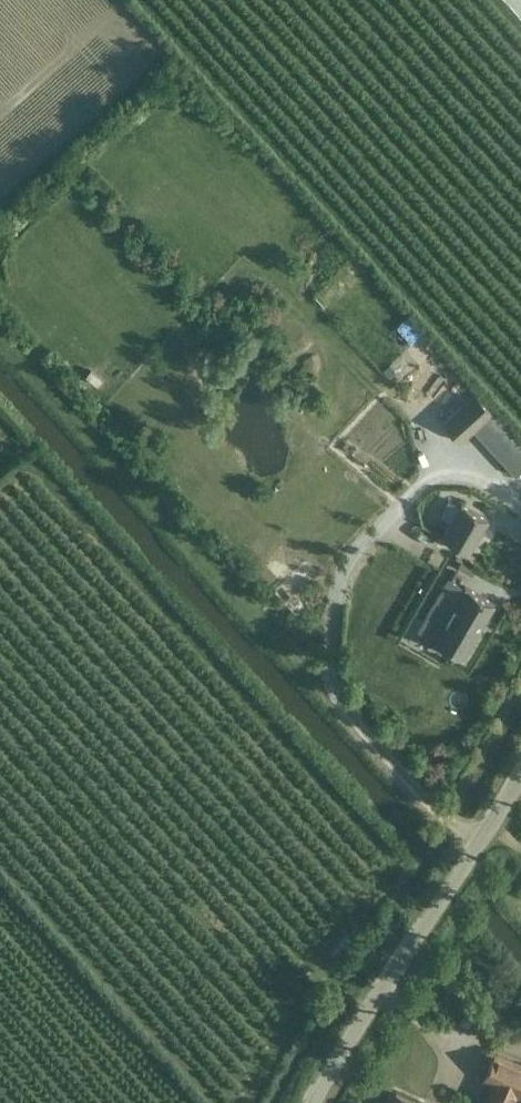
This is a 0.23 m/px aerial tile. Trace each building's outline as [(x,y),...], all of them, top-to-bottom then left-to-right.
[(470,385),(458,373),(447,383),(458,395),(470,385)] [(443,421),(461,441),(473,430),(514,476),(520,470),(520,447),(473,394),(443,421)] [(481,486),(475,497),(499,511),(505,500),(481,486)] [(461,504),(442,537),(469,552),(488,519),(461,504)] [(462,561),(459,566),(472,574),(475,568),(462,561)] [(462,657),(463,656),(494,603),(464,586),(463,588),(447,579),(424,618),(440,627),(433,640),(462,657)] [(485,1078),(493,1081),(483,1102),(512,1102),(517,1092),(520,1094),(520,1065),(496,1053),(485,1078)] [(396,1094),(392,1102),(416,1102),(396,1094)]
